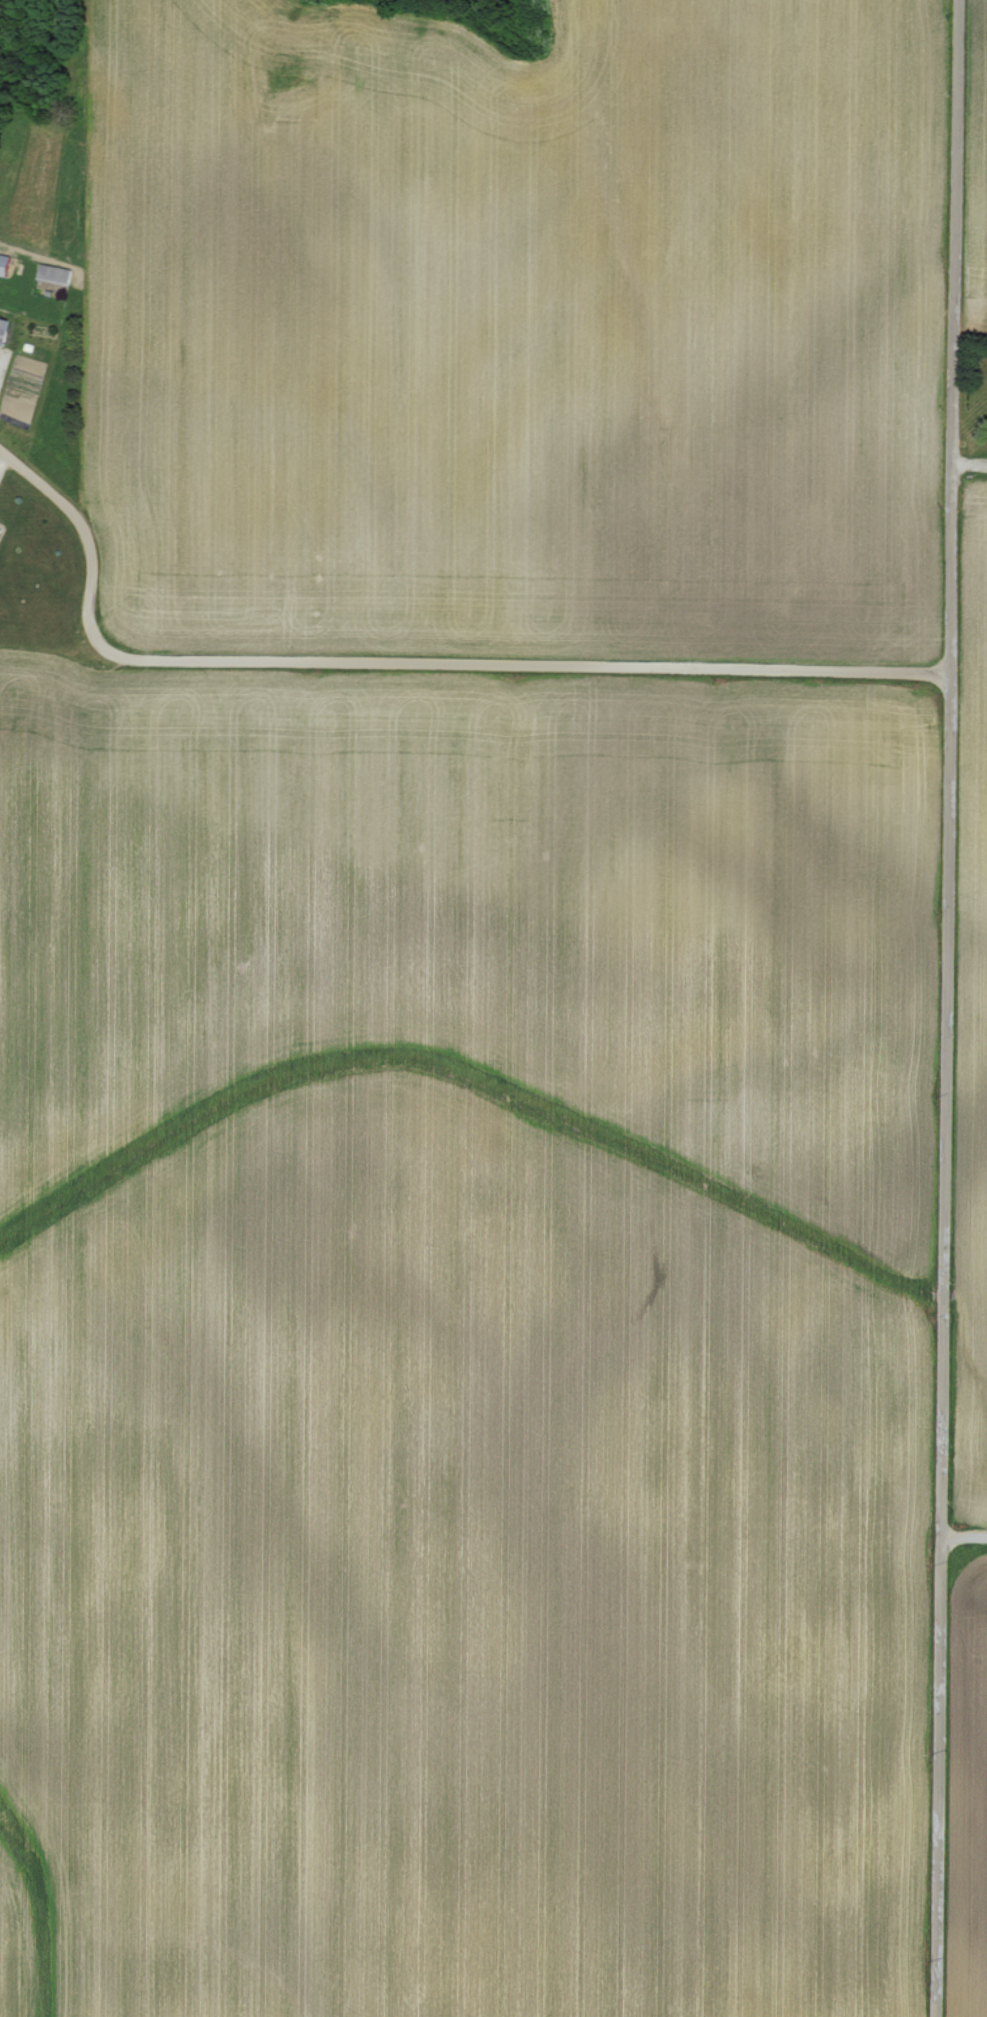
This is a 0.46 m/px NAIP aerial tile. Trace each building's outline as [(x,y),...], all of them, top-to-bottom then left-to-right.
[(2,346),(8,321),(0,319),(0,345),(2,346)]
